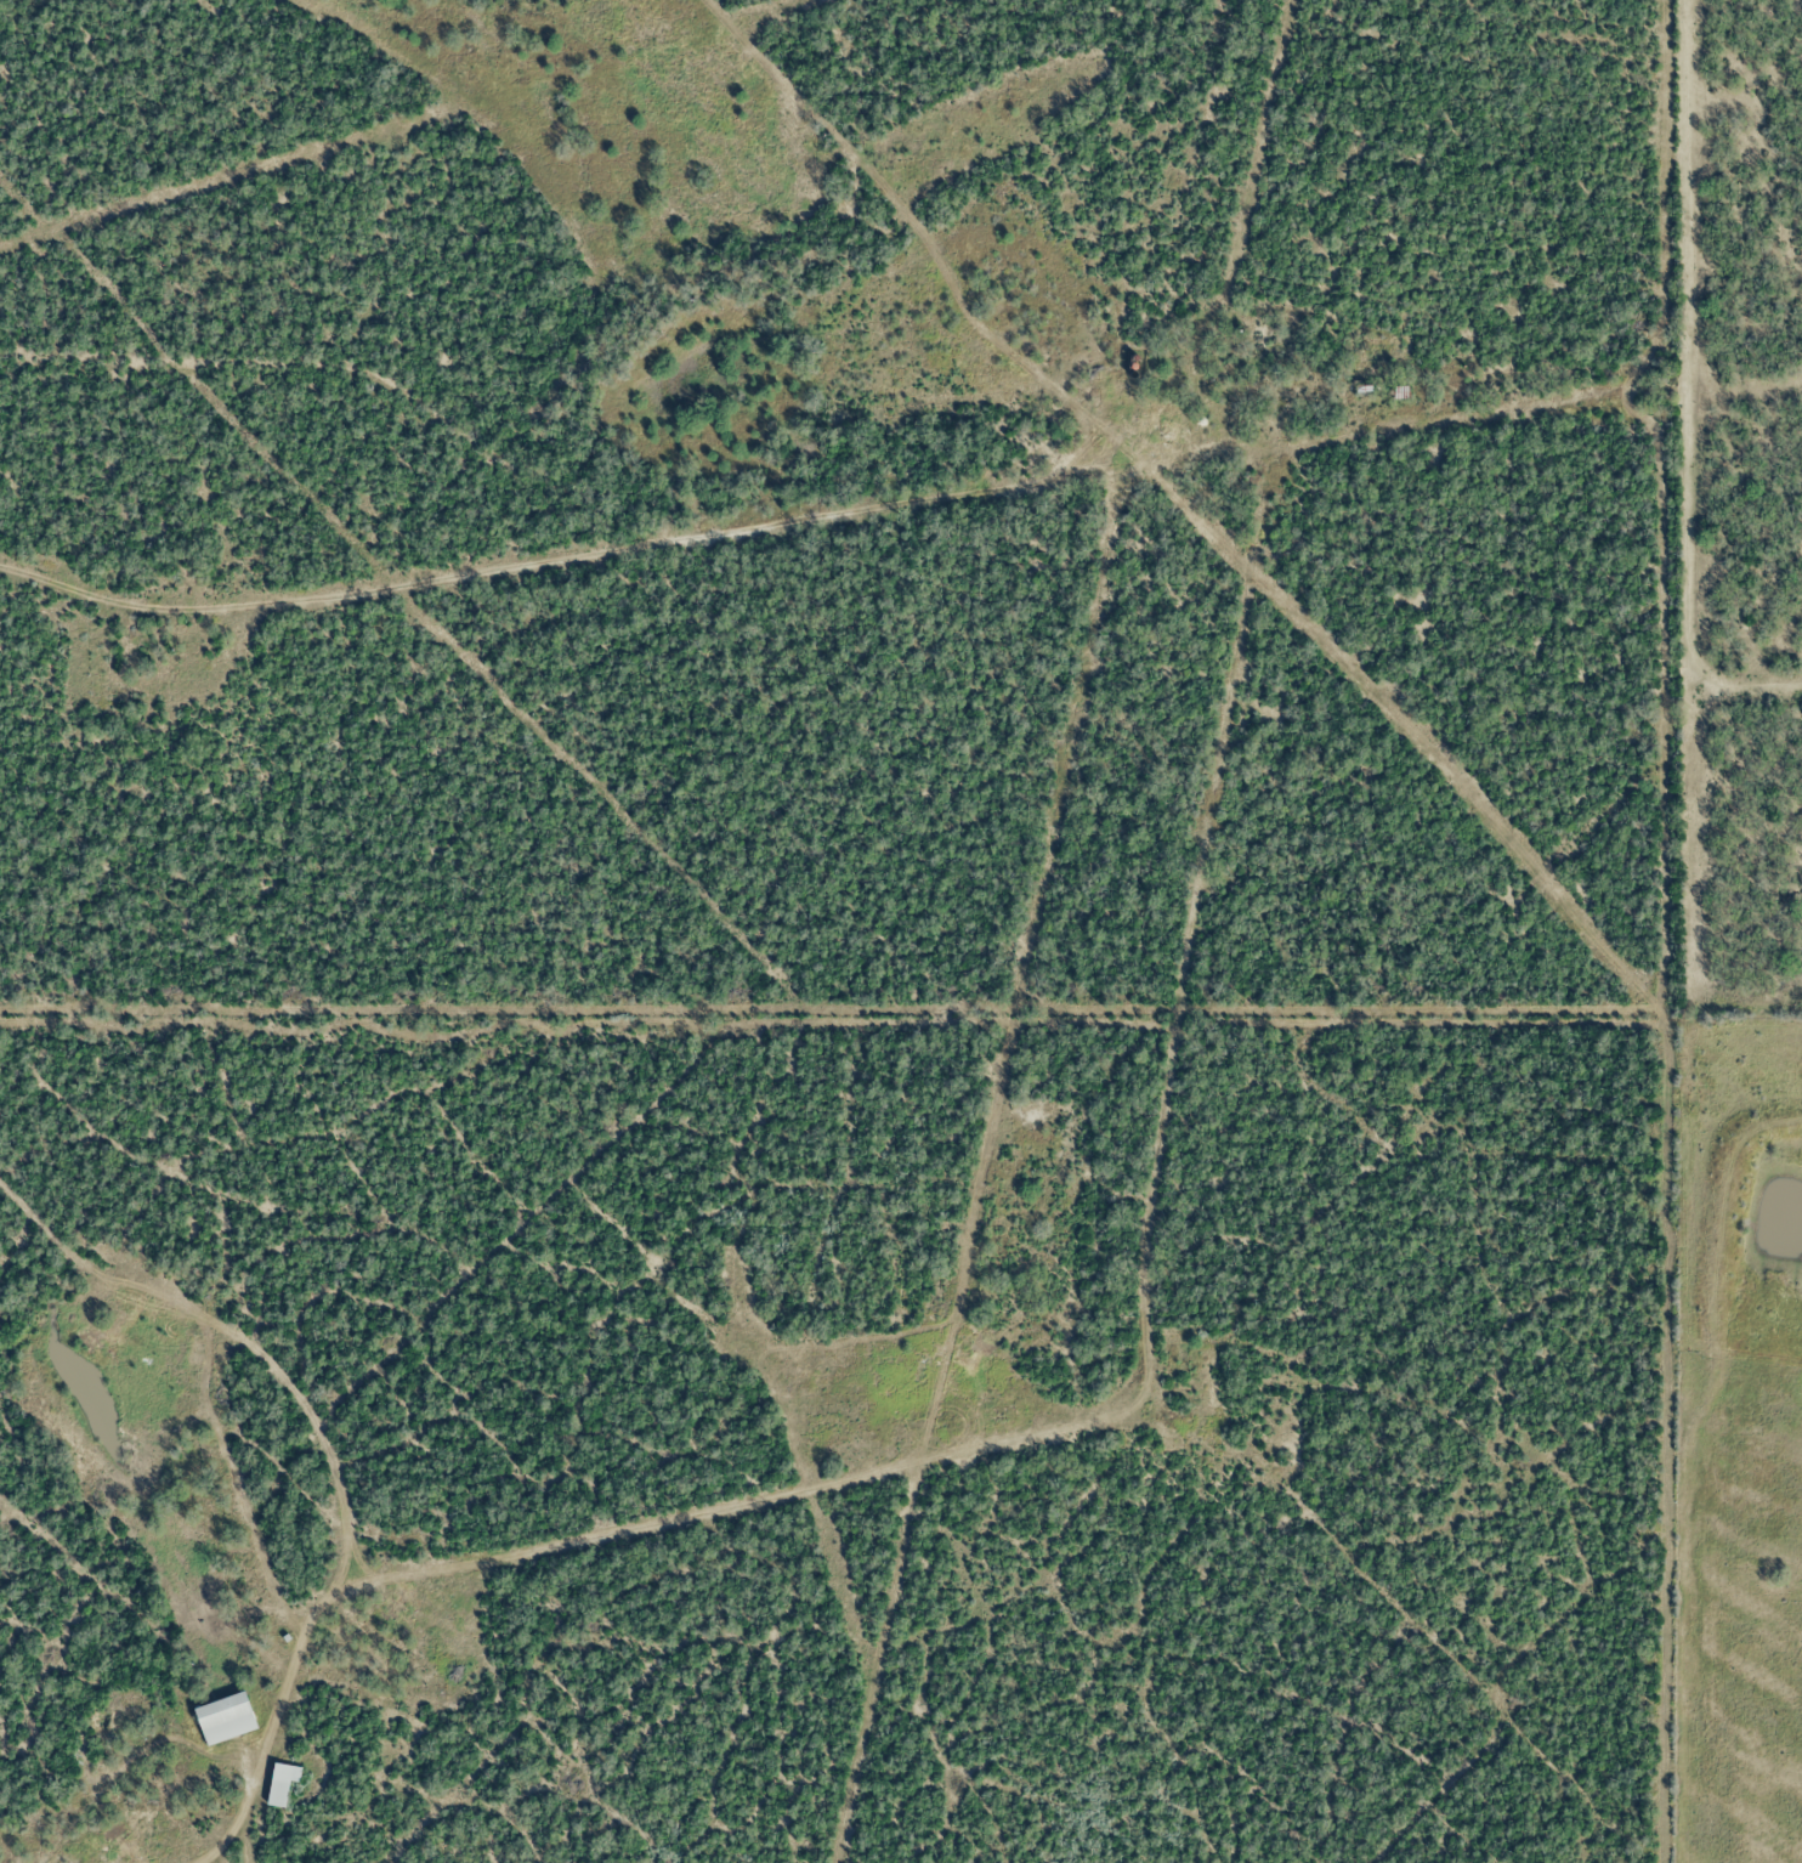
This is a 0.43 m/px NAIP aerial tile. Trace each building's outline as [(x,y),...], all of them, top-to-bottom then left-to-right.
[(256,1729),(204,1746),(192,1708),(244,1691),(256,1729)] [(290,1806),(271,1805),(272,1762),(300,1762),(299,1778),(290,1777),(290,1806)]
